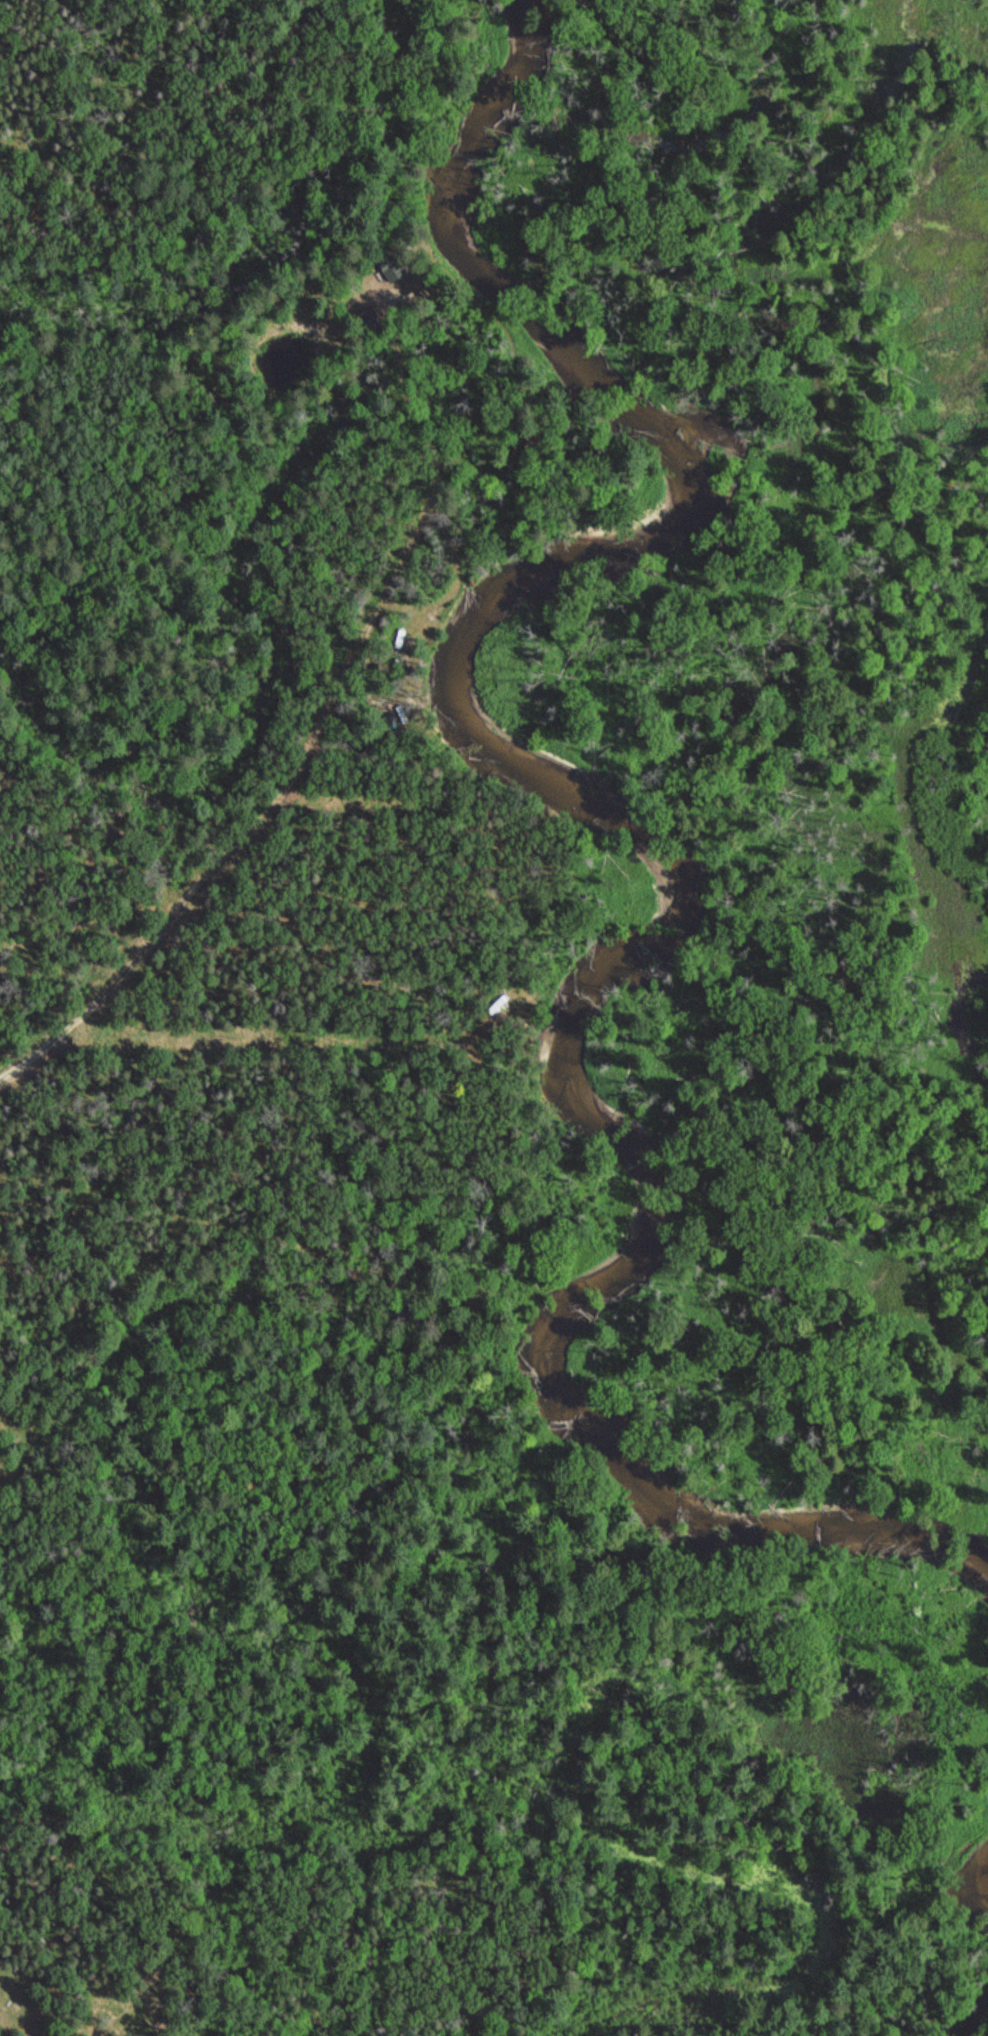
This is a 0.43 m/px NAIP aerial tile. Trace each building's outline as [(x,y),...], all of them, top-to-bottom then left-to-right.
[(376,257),(389,283),(408,273),(395,247),(376,257)]
